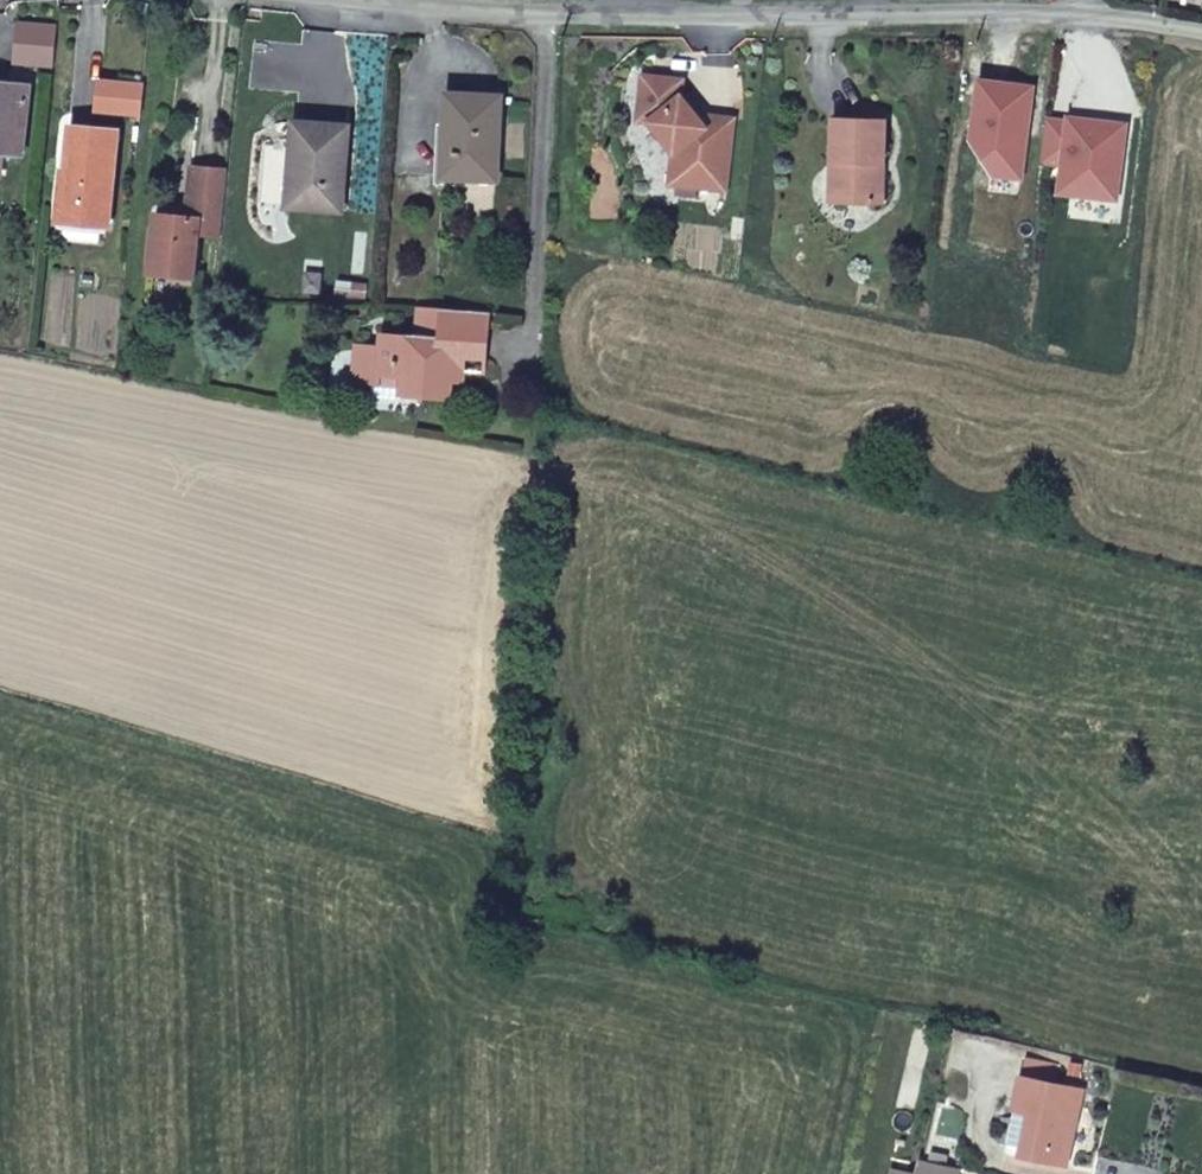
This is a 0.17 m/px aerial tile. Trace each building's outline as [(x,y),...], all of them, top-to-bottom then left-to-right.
[(18,62),(54,66),(58,29),(22,25),(18,62)] [(284,66),(295,49),(261,29),(251,46),(284,66)] [(733,119),(706,115),(700,119),(681,94),(683,78),(644,73),(638,117),(649,118),(673,148),(669,182),(724,189),(733,119)] [(0,82),(0,164),(1,152),(20,154),(28,85),(0,82)] [(1031,93),(978,85),(969,145),(975,154),(992,157),(989,178),(1017,182),(1031,93)] [(499,95),(446,92),(442,176),(496,179),(499,95)] [(880,205),(883,123),(832,120),(830,163),(838,164),(837,203),(880,205)] [(293,123),(289,167),(301,168),(298,207),(340,210),(346,127),(293,123)] [(1067,128),(1046,125),(1040,168),(1062,171),(1059,187),(1070,200),(1114,207),(1124,132),(1097,128),(1096,136),(1089,135),(1089,127),(1068,124),(1067,128)] [(116,130),(73,125),(63,219),(67,238),(98,241),(100,223),(107,224),(116,130)] [(1097,128),(1089,127),(1089,135),(1096,136),(1097,128)] [(220,235),(227,170),(192,167),(187,217),(156,214),(150,267),(169,269),(169,275),(192,277),(197,233),(220,235)] [(301,168),(289,167),(287,206),(298,207),(301,168)] [(485,360),(489,312),(419,306),(417,336),(381,334),(379,346),(355,344),(352,379),(372,381),(371,395),(400,397),(401,393),(449,398),(450,382),(452,357),(485,360)] [(452,357),(450,382),(466,383),(467,372),(484,374),(485,360),(452,357)] [(1004,1150),(1046,1162),(1048,1152),(1069,1156),(1074,1128),(1079,1092),(1021,1079),(1014,1111),(1029,1115),(1023,1142),(1007,1138),(1004,1150)] [(1007,1138),(1023,1142),(1029,1115),(1014,1111),(1007,1138)] [(1048,1152),(1046,1162),(1067,1167),(1069,1156),(1048,1152)] [(957,1171),(921,1163),(919,1173),(957,1173),(957,1171)]
